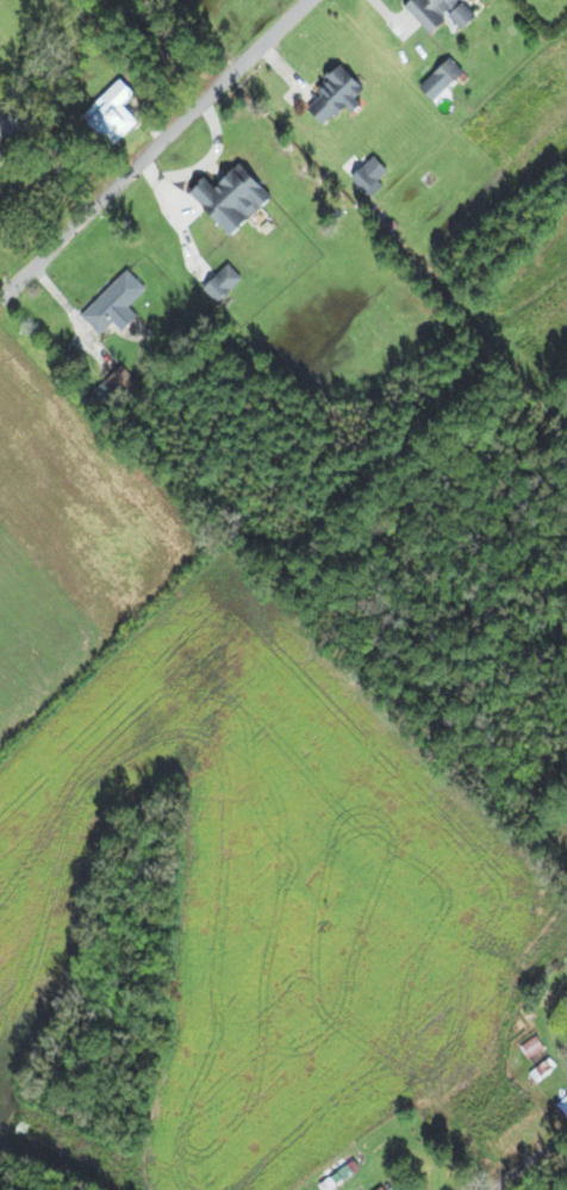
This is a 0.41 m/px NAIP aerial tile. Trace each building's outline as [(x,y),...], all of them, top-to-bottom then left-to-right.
[(455,21),(471,6),(468,3),(471,0),(413,0),(409,4),(439,36),(455,21)] [(326,125),(364,104),(360,97),(367,94),(351,65),(318,84),(326,98),(314,105),(326,125)] [(96,109),(125,138),(142,122),(126,106),(140,91),(127,78),(96,109)] [(8,152),(0,142),(0,159),(8,152)] [(355,176),(370,193),(383,182),(369,165),(355,176)] [(132,307),(151,289),(132,270),(86,315),(105,335),(118,322),(128,332),(142,318),(132,307)] [(546,1046),(538,1036),(523,1047),(531,1057),(546,1046)] [(537,1080),(558,1068),(553,1059),(532,1071),(537,1080)]
